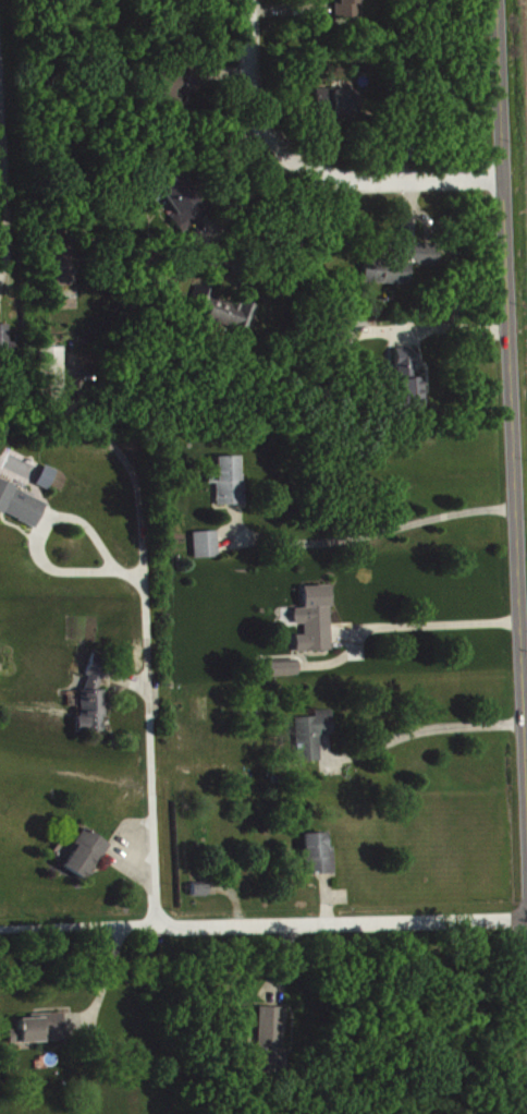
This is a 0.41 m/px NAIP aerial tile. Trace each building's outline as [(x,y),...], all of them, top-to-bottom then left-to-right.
[(337,16),(363,15),(362,0),(337,0),(337,16)] [(185,91),(197,93),(201,70),(165,65),(161,96),(184,100),(185,91)] [(311,86),(352,85),(353,116),(311,117),(311,86)] [(188,228),(211,211),(182,169),(159,185),(188,228)] [(359,278),(407,282),(409,261),(436,263),(437,242),(363,237),(359,278)] [(251,333),(261,305),(244,299),(242,303),(216,295),(217,290),(200,285),(190,312),(251,333)] [(10,325),(0,325),(0,338),(11,337),(10,325)] [(35,346),(58,344),(59,400),(36,400),(35,346)] [(391,346),(410,344),(413,375),(420,375),(421,404),(394,405),(391,346)] [(212,452),(236,452),(237,501),(213,502),(212,452)] [(51,488),(59,469),(47,463),(38,483),(51,488)] [(28,524),(0,510),(0,483),(39,504),(28,524)] [(188,530),(213,529),(215,554),(191,555),(188,530)] [(299,584),(324,582),(328,647),(287,650),(286,631),(299,630),(298,621),(291,622),(290,606),(301,605),(299,584)] [(88,653),(106,655),(98,679),(101,686),(101,731),(72,729),(75,688),(79,687),(88,653)] [(266,676),(300,675),(300,660),(265,662),(266,676)] [(312,707),(329,707),(330,732),(317,732),(317,760),(294,761),(292,716),(314,715),(312,707)] [(78,825),(105,841),(82,877),(56,861),(78,825)] [(298,831),(321,831),(322,846),(329,846),(330,873),(301,874),(298,831)] [(287,1006),(262,1006),(261,1046),(255,1046),(254,1070),(286,1071),(287,1006)] [(25,1010),(59,1009),(61,1038),(7,1040),(5,1028),(16,1027),(15,1016),(25,1015),(25,1010)]
